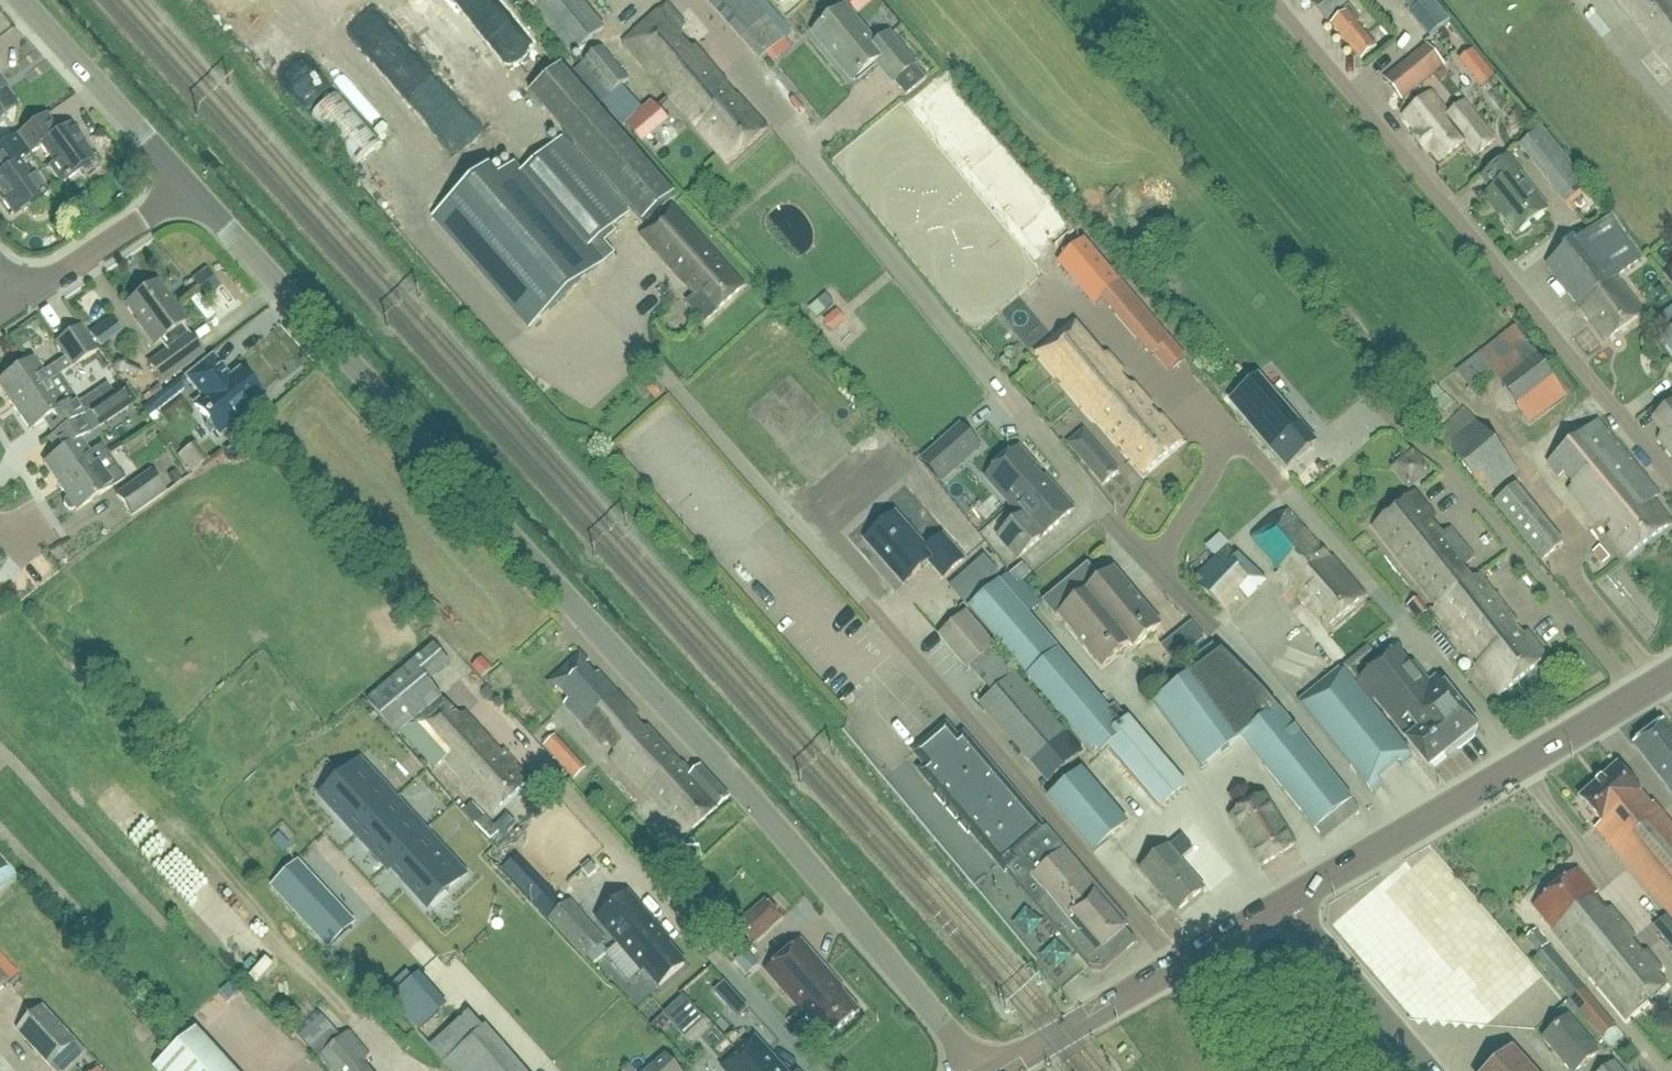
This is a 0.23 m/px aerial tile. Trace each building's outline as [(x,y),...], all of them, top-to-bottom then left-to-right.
[(532,12),(533,12),(571,57),(603,30),(579,0),(523,0),(532,12)] [(766,62),(789,42),(752,0),(711,0),(766,62)] [(875,0),(843,0),(860,19),(878,3),(875,0)] [(1352,0),(1317,0),(1312,5),(1326,22),(1352,0)] [(1451,22),(1434,0),(1429,0),(1410,16),(1429,40),(1451,22)] [(1614,3),(1671,74),(1671,0),(1616,0),(1614,3)] [(667,6),(623,44),(728,165),(768,131),(738,97),(733,99),(725,90),(728,85),(696,47),(690,49),(681,39),(685,27),(667,6)] [(1360,62),(1376,50),(1356,26),(1361,23),(1348,7),(1342,12),(1345,15),(1331,26),(1360,62)] [(876,46),(845,9),(813,35),(852,83),(876,63),(893,84),(906,99),(926,81),(922,76),(915,67),(915,66),(890,35),(876,46)] [(1401,101),(1443,68),(1426,47),(1384,80),(1401,101)] [(574,72),(600,105),(626,84),(599,51),(574,72)] [(566,74),(535,100),(646,228),(676,201),(566,74)] [(1437,76),(1426,87),(1438,100),(1450,89),(1437,76)] [(3,118),(1,116),(16,105),(0,83),(0,120),(3,118)] [(338,94),(312,118),(358,168),(384,145),(338,94)] [(1447,116),(1429,94),(1402,117),(1415,132),(1411,135),(1427,155),(1431,152),(1440,162),(1463,143),(1475,157),(1494,142),(1462,104),(1447,116)] [(16,137),(29,156),(40,149),(52,165),(47,168),(60,186),(80,172),(78,169),(92,160),(69,127),(55,137),(42,118),(16,137)] [(1595,198),(1585,186),(1542,131),(1520,148),(1566,206),(1580,194),(1588,204),(1595,198)] [(29,156),(16,137),(0,148),(0,170),(3,174),(0,176),(0,200),(12,217),(26,207),(27,209),(47,194),(35,177),(31,180),(19,164),(29,156)] [(563,140),(523,175),(516,166),(499,180),(491,171),(435,219),(530,328),(605,263),(591,247),(628,214),(563,140)] [(1546,211),(1518,175),(1522,172),(1510,157),(1480,180),(1491,193),(1483,199),(1491,209),(1493,208),(1515,236),(1546,211)] [(696,240),(669,211),(641,237),(696,297),(687,305),(705,324),(744,288),(698,238),(696,240)] [(1605,343),(1644,314),(1616,278),(1640,260),(1609,219),(1585,237),(1546,266),(1605,343)] [(1084,244),(1061,264),(1095,305),(1101,300),(1119,285),(1084,244)] [(1671,290),(1671,268),(1661,277),(1671,290)] [(206,272),(193,282),(206,298),(219,288),(206,272)] [(186,336),(179,326),(184,322),(155,283),(124,305),(143,331),(142,332),(152,345),(162,338),(170,348),(148,365),(162,384),(202,354),(188,335),(186,336)] [(1119,285),(1101,300),(1151,358),(1154,355),(1168,343),(1119,285)] [(826,298),(810,312),(819,321),(834,308),(826,298)] [(825,323),(834,334),(844,325),(835,315),(825,323)] [(110,319),(88,335),(99,350),(120,334),(110,319)] [(1658,330),(1667,342),(1659,349),(1671,365),(1671,319),(1658,330)] [(1104,359),(1095,349),(1072,322),(1034,354),(1058,380),(1094,422),(1095,421),(1141,475),(1181,443),(1150,407),(1151,407),(1135,388),(1130,391),(1121,379),(1125,375),(1108,356),(1104,359)] [(95,352),(78,326),(65,335),(83,360),(95,352)] [(1566,400),(1514,328),(1455,373),(1469,392),(1491,376),(1528,427),(1566,400)] [(70,369),(83,360),(65,335),(53,344),(63,358),(41,373),(31,359),(0,380),(0,390),(11,406),(47,383),(58,375),(69,367),(70,369)] [(1168,343),(1154,355),(1169,373),(1183,360),(1168,343)] [(229,380),(211,359),(185,380),(202,400),(194,407),(206,422),(204,426),(209,433),(214,432),(218,437),(248,413),(247,411),(261,401),(238,373),(229,380)] [(142,379),(142,374),(140,371),(128,366),(123,360),(109,367),(116,376),(124,375),(138,381),(142,379)] [(1429,433),(1430,432),(1459,410),(1422,369),(1394,393),(1429,433)] [(106,384),(78,403),(58,375),(47,383),(11,406),(28,431),(41,422),(51,436),(102,402),(113,395),(106,384)] [(148,419),(184,391),(176,382),(141,411),(148,419)] [(58,488),(106,455),(100,446),(87,455),(79,442),(135,404),(124,387),(113,395),(102,402),(51,436),(45,440),(55,455),(42,464),(58,488)] [(1666,392),(1668,395),(1646,414),(1652,422),(1661,434),(1658,440),(1671,457),(1671,387),(1666,392)] [(1487,497),(1517,473),(1463,408),(1434,433),(1487,497)] [(1658,497),(1597,423),(1546,465),(1559,480),(1563,477),(1572,488),(1568,491),(1595,523),(1600,520),(1612,534),(1609,537),(1627,559),(1670,524),(1652,503),(1658,497)] [(952,454),(970,438),(962,428),(923,464),(940,483),(961,464),(952,454)] [(1313,449),(1297,430),(1272,451),(1288,470),(1313,449)] [(1104,487),(1120,473),(1084,431),(1066,445),(1104,487)] [(1018,449),(986,478),(1041,541),(1074,512),(1044,479),(1042,481),(1033,472),(1036,469),(1018,449)] [(106,455),(58,488),(66,498),(62,501),(62,504),(66,511),(70,511),(73,509),(75,511),(122,478),(106,455)] [(130,520),(166,494),(150,471),(114,497),(130,520)] [(176,472),(175,473),(168,478),(175,487),(183,481),(176,472)] [(1541,568),(1564,550),(1516,491),(1493,510),(1541,568)] [(1438,608),(1470,582),(1460,570),(1474,559),(1451,529),(1441,537),(1431,525),(1435,520),(1414,494),(1373,528),(1437,606),(1438,608)] [(1330,560),(1287,511),(1276,516),(1254,536),(1252,540),(1259,551),(1279,573),(1277,575),(1326,630),(1364,597),(1331,559),(1330,560)] [(927,551),(895,516),(865,543),(904,586),(928,563),(943,580),(964,561),(942,537),(927,551)] [(997,539),(1016,561),(1040,540),(1020,519),(997,539)] [(1248,602),(1238,593),(1249,581),(1230,564),(1236,557),(1226,548),(1191,581),(1231,622),(1248,602)] [(964,575),(980,593),(998,576),(982,558),(964,575)] [(1010,578),(1018,588),(1030,578),(1021,568),(1010,578)] [(1085,596),(1097,586),(1084,569),(1042,604),(1056,620),(1059,618),(1102,670),(1129,647),(1085,596)] [(1160,628),(1114,572),(1097,586),(1085,596),(1132,651),(1160,628)] [(1470,582),(1438,608),(1479,663),(1476,666),(1499,698),(1546,659),(1527,635),(1520,639),(1512,629),(1516,624),(1478,575),(1470,582)] [(1111,713),(999,584),(968,611),(1086,745),(1093,754),(1095,752),(1101,759),(1108,752),(1161,813),(1189,789),(1129,720),(1126,722),(1116,709),(1111,713)] [(939,636),(937,638),(967,673),(994,649),(993,648),(964,615),(939,636)] [(1174,664),(1205,639),(1203,638),(1191,623),(1173,637),(1161,647),(1174,664)] [(458,718),(427,683),(448,666),(433,648),(367,702),(396,738),(400,735),(433,773),(445,762),(467,787),(492,815),(523,787),(528,783),(507,759),(506,760),(500,753),(466,714),(458,718)] [(1428,769),(1453,749),(1453,750),(1459,751),(1475,738),(1476,731),(1478,729),(1439,681),(1431,687),(1413,665),(1411,667),(1397,650),(1355,684),(1371,704),(1374,701),(1407,742),(1406,743),(1428,769)] [(595,677),(585,666),(589,662),(579,655),(546,685),(553,694),(557,690),(567,702),(562,706),(601,748),(607,744),(616,755),(611,760),(684,841),(728,801),(729,800),(701,769),(700,769),(690,779),(680,767),(681,766),(648,728),(642,731),(633,722),(636,715),(598,673),(595,677)] [(1359,811),(1283,718),(1221,655),(1154,705),(1201,769),(1241,739),(1322,841),(1359,811)] [(481,679),(490,671),(481,660),(472,668),(481,679)] [(1400,768),(1412,759),(1339,670),(1296,704),(1369,794),(1380,785),(1377,781),(1397,765),(1400,768)] [(1017,677),(979,706),(1044,783),(1081,751),(1017,677)] [(1663,722),(1632,746),(1671,797),(1671,734),(1663,722)] [(918,774),(936,795),(934,796),(968,835),(969,834),(1001,870),(1047,831),(963,735),(958,739),(947,726),(916,752),(928,765),(918,774)] [(575,759),(555,737),(543,748),(563,769),(575,759)] [(342,779),(323,797),(325,799),(342,818),(344,816),(360,834),(396,801),(360,763),(342,779)] [(1637,795),(1640,793),(1617,766),(1579,799),(1603,826),(1597,830),(1671,918),(1671,830),(1652,807),(1649,809),(1637,795)] [(1056,792),(1048,799),(1093,853),(1127,825),(1081,771),(1072,778),(1066,772),(1050,786),(1056,792)] [(1255,803),(1246,788),(1229,798),(1238,813),(1229,818),(1260,869),(1294,849),(1264,797),(1255,803)] [(396,801),(360,834),(370,845),(367,848),(388,870),(392,865),(424,835),(423,834),(410,819),(411,818),(396,801)] [(482,820),(474,827),(491,843),(497,836),(482,820)] [(424,835),(392,865),(408,882),(407,883),(427,906),(430,908),(447,893),(466,876),(425,832),(423,834),(424,835)] [(527,847),(515,833),(489,857),(501,871),(517,856),(527,847)] [(1176,914),(1204,890),(1167,847),(1139,871),(1176,914)] [(1128,926),(1063,852),(1031,880),(1046,897),(1037,907),(1039,909),(1038,909),(1092,970),(1103,972),(1135,944),(1123,931),(1128,926)] [(14,879),(5,869),(0,863),(0,890),(14,879)] [(1590,978),(1631,944),(1630,943),(1634,938),(1610,909),(1601,915),(1590,901),(1597,895),(1577,871),(1533,908),(1590,978)] [(313,931),(336,909),(313,884),(290,906),(313,931)] [(561,910),(547,894),(533,905),(549,923),(551,921),(585,960),(603,943),(568,904),(561,910)] [(658,987),(682,966),(665,946),(668,943),(626,894),(595,921),(640,973),(643,970),(658,987)] [(742,924),(757,943),(782,922),(766,903),(742,924)] [(1366,928),(1398,963),(1417,946),(1385,911),(1366,928)] [(1671,922),(1658,935),(1671,951),(1671,923),(1671,922)] [(1536,931),(1525,941),(1538,956),(1529,964),(1562,1002),(1566,998),(1601,1041),(1602,1040),(1609,1049),(1623,1038),(1615,1029),(1616,1028),(1548,947),(1549,946),(1536,931)] [(858,1012),(833,984),(835,982),(800,943),(765,973),(800,1013),(802,1011),(809,1019),(825,1037),(827,1039),(858,1012)] [(1631,944),(1590,978),(1626,1021),(1667,988),(1657,975),(1661,971),(1646,953),(1640,956),(1631,944)] [(0,962),(0,990),(13,977),(0,962)] [(420,976),(391,1001),(418,1033),(448,1007),(420,976)] [(221,993),(229,1002),(241,991),(233,982),(221,993)] [(684,999),(665,1016),(673,1026),(688,1013),(700,1026),(705,1021),(684,999)] [(740,1003),(729,1013),(737,1021),(748,1012),(740,1003)] [(76,1043),(42,1009),(17,1033),(51,1068),(60,1059),(65,1064),(81,1048),(76,1043)] [(322,1017),(299,1038),(303,1042),(318,1058),(329,1070),(369,1070),(363,1064),(370,1058),(349,1033),(342,1039),(322,1017)] [(1599,1054),(1568,1018),(1542,1041),(1568,1070),(1579,1070),(1599,1054)] [(482,1023),(442,1059),(452,1070),(524,1070),(482,1023)] [(197,1030),(153,1070),(154,1070),(234,1070),(197,1030)] [(754,1070),(785,1070),(759,1040),(740,1056),(754,1070)] [(1525,1067),(1515,1056),(1510,1054),(1491,1070),(1528,1070),(1525,1067)] [(665,1056),(648,1070),(678,1070),(665,1056)] [(740,1056),(725,1068),(728,1070),(754,1070),(740,1056)]
